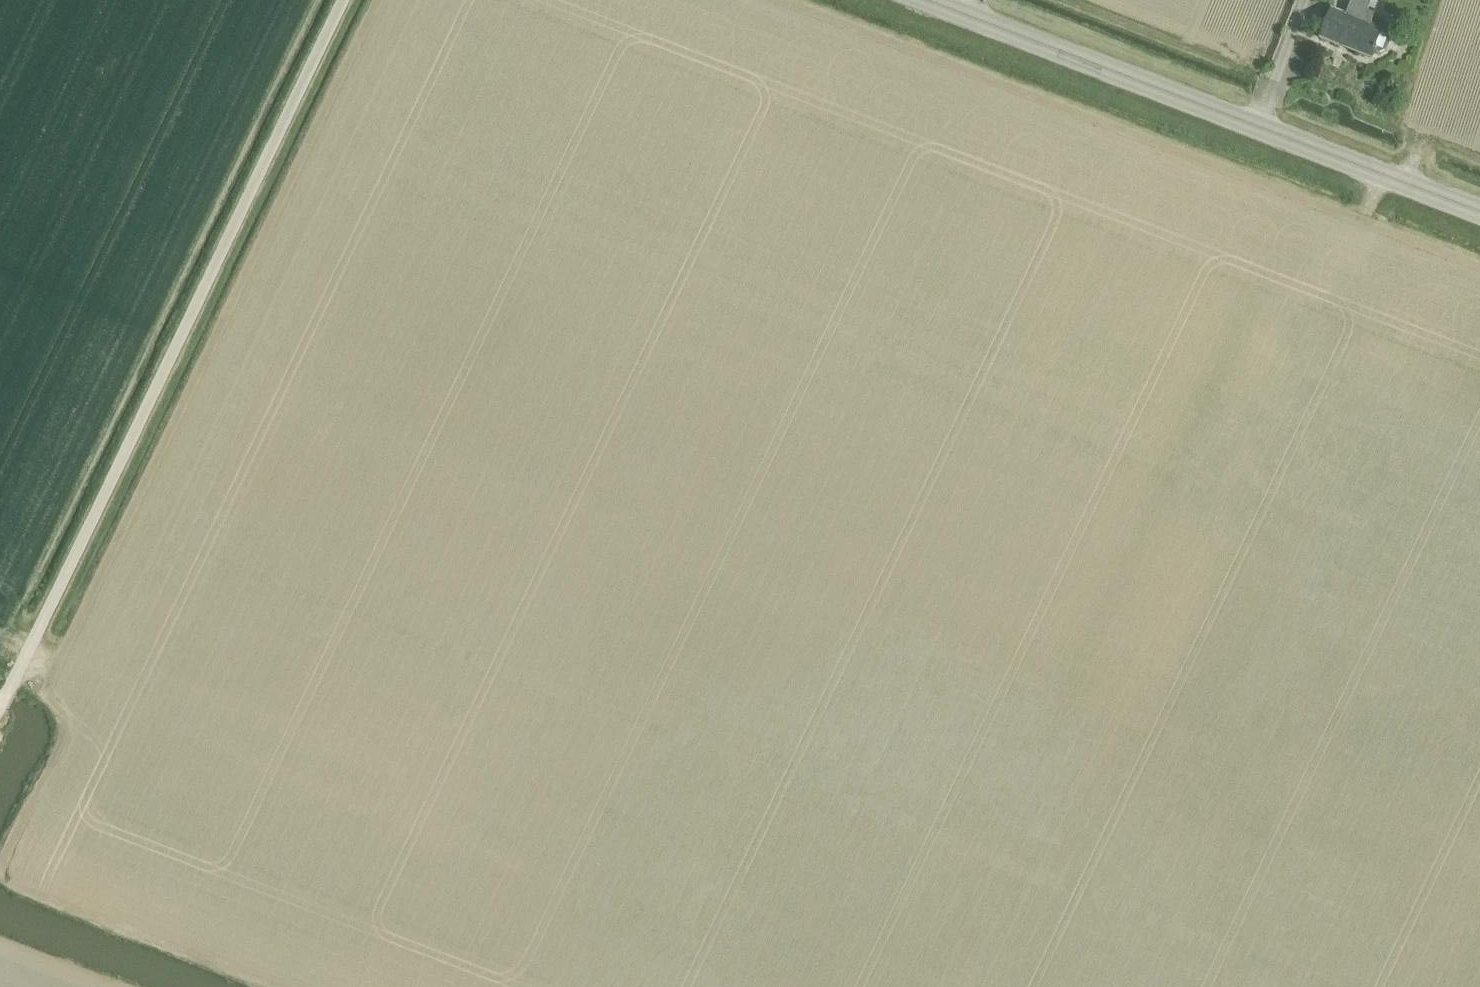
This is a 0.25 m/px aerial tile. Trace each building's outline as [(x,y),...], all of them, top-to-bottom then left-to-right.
[(1374,53),(1380,55),(1386,52),(1390,40),(1388,34),(1382,32),(1383,31),(1371,27),(1375,16),(1368,13),(1373,0),(1372,0),(1357,0),(1350,18),(1332,11),(1320,40),(1371,60),(1374,53)]
